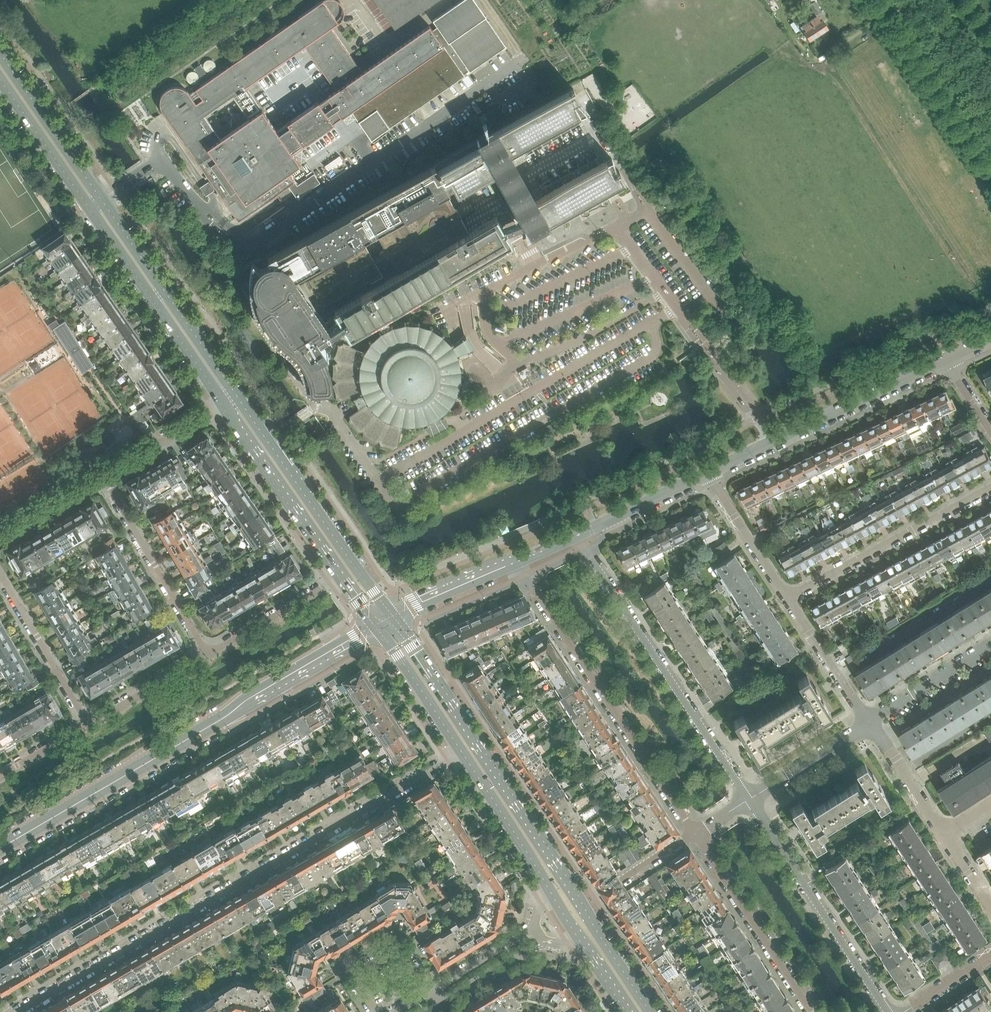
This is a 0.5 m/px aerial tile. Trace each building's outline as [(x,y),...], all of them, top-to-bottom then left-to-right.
[(161,96),(161,97),(160,98),(160,99),(160,101),(160,102),(160,103),(160,104),(160,105),(160,106),(160,107),(161,108),(161,110),(162,111),(162,112),(163,112),(167,119),(205,173),(210,181),(216,189),(221,196),(234,214),(236,218),(238,221),(276,195),(283,190),(295,182),(293,179),(306,170),(293,152),(302,145),(303,145),(334,124),(333,123),(341,117),(350,111),(351,112),(365,132),(371,141),(372,140),(385,131),(389,128),(416,110),(464,76),(465,76),(465,75),(464,74),(468,71),(469,72),(469,73),(506,47),(485,17),(486,17),(474,0),(462,0),(433,20),(438,27),(433,31),(429,25),(362,72),(332,28),(338,23),(339,23),(340,22),(341,21),(341,20),(342,20),(343,19),(343,18),(344,17),(344,16),(344,15),(344,14),(344,13),(344,11),(344,10),(344,9),(344,8),(343,7),(343,6),(342,5),(342,4),(341,3),(340,2),(339,1),(338,1),(337,0),(324,0),(323,1),(298,18),(287,26),(266,41),(254,48),(233,63),(221,71),(200,86),(194,91),(190,94),(189,94),(189,93),(188,92),(187,91),(186,90),(185,90),(184,89),(183,88),(182,88),(181,88),(180,87),(179,87),(178,87),(177,87),(176,87),(174,87),(173,87),(172,87),(171,87),(170,88),(169,88),(168,89),(167,89),(166,90),(165,91),(164,92),(163,93),(162,94),(162,95),(161,96)] [(395,30),(439,0),(375,0),(395,30)] [(816,1),(818,0),(806,0),(817,17),(810,21),(819,35),(828,29),(823,21),(827,18),(816,1)] [(810,41),(819,35),(810,21),(803,26),(807,31),(804,32),(810,41)] [(793,22),(789,24),(794,33),(798,30),(793,22)] [(272,265),(241,286),(267,325),(296,367),(301,364),(302,364),(303,364),(304,364),(304,363),(304,362),(304,361),(307,359),(310,363),(328,354),(320,343),(344,327),(349,337),(376,322),(382,332),(380,333),(378,334),(376,335),(375,336),(373,338),(371,339),(370,341),(369,343),(367,344),(366,346),(365,348),(365,350),(364,353),(344,344),(341,345),(338,346),(335,356),(334,358),(337,363),(333,365),(333,378),(336,382),(333,385),(336,398),(341,401),(356,396),(363,393),(363,394),(364,395),(354,399),(358,408),(367,402),(368,403),(369,404),(350,417),(349,422),(357,432),(363,432),(363,437),(374,444),(379,442),(381,447),(393,451),(396,449),(398,447),(400,434),(402,425),(405,425),(408,425),(410,425),(412,425),(415,425),(418,425),(421,424),(424,423),(426,422),(428,422),(430,426),(425,428),(431,436),(449,427),(445,417),(440,420),(438,417),(440,415),(442,413),(444,411),(446,409),(448,407),(450,405),(452,403),(453,400),(455,398),(456,395),(457,393),(458,390),(459,387),(459,385),(460,382),(460,379),(460,376),(460,375),(460,372),(460,369),(459,366),(459,364),(458,361),(457,358),(457,356),(453,349),(451,345),(450,343),(448,341),(446,339),(444,337),(442,335),(439,333),(436,331),(434,330),(431,329),(429,327),(426,326),(423,326),(420,325),(418,324),(415,324),(412,324),(409,324),(406,324),(403,324),(401,325),(398,325),(395,326),(392,327),(391,328),(389,324),(395,321),(393,317),(387,320),(385,317),(511,242),(505,232),(508,231),(514,228),(524,224),(529,233),(605,192),(614,187),(624,181),(625,181),(619,170),(616,172),(612,158),(610,152),(604,138),(593,120),(586,112),(576,101),(579,99),(573,88),(498,130),(478,142),(435,165),(306,237),(269,258),(272,265)] [(112,155),(107,159),(112,167),(117,163),(112,155)] [(295,182),(283,190),(292,203),(302,197),(315,187),(309,178),(298,186),(295,182)] [(206,245),(213,240),(206,230),(199,235),(206,245)] [(63,249),(72,243),(70,239),(70,237),(67,234),(65,233),(65,232),(42,248),(49,257),(46,259),(47,261),(43,263),(45,265),(51,260),(64,251),(63,249)] [(70,260),(79,253),(76,249),(77,247),(74,244),(73,243),(72,243),(63,249),(64,251),(51,260),(57,268),(54,270),(54,272),(51,274),(52,276),(59,271),(58,271),(72,261),(70,260)] [(79,273),(78,271),(87,264),(84,260),(84,258),(82,255),(80,254),(79,253),(70,260),(72,261),(58,271),(59,271),(64,279),(61,281),(62,283),(55,288),(56,290),(60,287),(66,282),(79,273)] [(86,282),(95,276),(92,271),(92,269),(90,266),(88,265),(87,264),(78,271),(79,273),(66,282),(72,290),(69,292),(70,294),(67,297),(68,298),(74,294),(73,293),(87,283),(86,282)] [(93,293),(102,287),(99,282),(100,281),(97,277),(95,277),(95,276),(86,282),(87,283),(73,293),(74,294),(79,301),(76,303),(78,305),(74,308),(75,309),(82,305),(81,304),(94,295),(93,293)] [(101,304),(110,298),(107,293),(107,291),(105,288),(103,288),(102,287),(93,293),(94,295),(81,304),(82,305),(87,312),(84,314),(85,316),(82,318),(83,320),(89,316),(89,315),(102,306),(101,304)] [(109,315),(118,309),(115,304),(115,303),(112,299),(111,299),(110,298),(101,304),(102,306),(89,315),(89,316),(94,323),(91,325),(93,327),(89,330),(90,331),(97,326),(96,326),(110,317),(109,315)] [(116,326),(125,320),(122,315),(122,314),(120,310),(118,310),(118,309),(109,315),(110,317),(96,326),(97,326),(103,335),(100,337),(101,339),(97,341),(98,343),(105,338),(104,337),(118,328),(116,326)] [(124,338),(133,331),(130,326),(130,325),(128,321),(126,321),(125,320),(116,326),(118,328),(104,337),(105,338),(110,346),(107,348),(108,350),(105,352),(106,354),(113,349),(112,349),(126,340),(124,338)] [(94,366),(65,321),(53,328),(82,373),(94,366)] [(132,349),(141,342),(138,337),(138,336),(135,332),(134,332),(133,331),(124,338),(126,340),(112,349),(113,349),(118,357),(115,359),(116,361),(113,363),(114,364),(120,360),(120,359),(133,350),(132,349)] [(468,339),(453,349),(457,356),(469,353),(474,350),(471,345),(468,339)] [(139,360),(149,353),(145,349),(145,347),(143,343),(141,343),(141,342),(132,349),(133,350),(120,359),(120,360),(126,368),(123,370),(124,372),(120,374),(121,375),(128,371),(128,370),(141,362),(139,360)] [(147,371),(156,364),(153,360),(153,358),(151,354),(149,354),(149,353),(139,360),(141,362),(128,370),(128,371),(131,375),(128,380),(130,383),(128,385),(129,386),(135,382),(135,381),(148,372),(147,371)] [(155,382),(164,376),(161,371),(161,369),(158,365),(157,365),(156,364),(147,371),(148,372),(135,381),(135,382),(141,389),(138,392),(139,393),(135,396),(136,397),(143,392),(156,383),(155,382)] [(163,395),(162,393),(172,387),(168,382),(168,380),(166,377),(164,376),(155,382),(156,383),(143,392),(147,398),(144,401),(147,405),(138,411),(140,414),(152,406),(150,404),(163,395)] [(184,406),(181,402),(182,402),(181,400),(181,398),(179,395),(177,394),(172,387),(162,393),(163,395),(150,404),(152,406),(155,411),(157,409),(161,415),(163,414),(163,415),(166,413),(167,415),(174,410),(176,412),(184,406)] [(957,409),(952,399),(950,399),(947,391),(934,397),(943,415),(957,409)] [(943,415),(934,397),(923,403),(931,421),(943,415)] [(931,421),(923,403),(911,408),(920,427),(931,421)] [(920,427),(911,408),(899,414),(908,432),(920,427)] [(145,420),(140,414),(138,411),(137,411),(132,415),(146,435),(152,431),(145,420)] [(908,432),(899,414),(888,420),(896,438),(908,432)] [(896,438),(888,420),(876,425),(885,443),(896,438)] [(966,428),(963,422),(953,428),(956,434),(966,428)] [(885,443),(876,425),(864,431),(873,449),(885,443)] [(873,449),(864,431),(851,437),(860,455),(873,449)] [(975,442),(972,436),(967,439),(970,445),(975,442)] [(194,443),(186,448),(192,457),(188,460),(191,464),(214,448),(211,443),(211,442),(209,439),(208,438),(207,437),(196,445),(194,443)] [(860,455),(851,437),(839,443),(848,461),(860,455)] [(970,445),(967,439),(961,442),(965,448),(970,445)] [(835,467),(848,461),(839,443),(827,449),(835,467)] [(990,455),(989,456),(985,447),(980,449),(977,446),(972,449),(984,470),(990,466),(990,456),(990,455)] [(214,448),(191,464),(194,469),(196,467),(200,473),(222,459),(221,458),(221,456),(219,453),(218,453),(214,448)] [(835,467),(827,449),(814,455),(823,473),(827,471),(835,467)] [(984,470),(972,449),(967,452),(968,456),(964,458),(974,476),(984,470)] [(823,473),(814,455),(802,461),(811,479),(823,473)] [(183,467),(177,456),(172,459),(171,459),(177,471),(183,467)] [(932,465),(927,456),(924,458),(926,462),(929,467),(932,465)] [(898,466),(908,461),(907,458),(906,457),(896,462),(898,466)] [(974,476),(964,458),(960,460),(957,458),(952,460),(963,481),(974,476)] [(187,487),(183,481),(177,471),(171,459),(166,462),(164,462),(161,463),(161,465),(160,465),(174,489),(180,485),(183,490),(187,487)] [(222,459),(200,473),(204,479),(202,481),(206,485),(229,469),(226,464),(226,463),(224,460),(222,459)] [(963,481),(952,460),(947,463),(948,467),(944,469),(953,487),(963,481)] [(811,479),(802,461),(789,467),(798,485),(811,479)] [(174,489),(160,465),(155,468),(153,468),(150,470),(150,471),(163,495),(174,489)] [(894,475),(904,470),(902,466),(892,471),(894,474),(894,475)] [(183,467),(177,471),(183,481),(187,478),(184,473),(186,471),(184,469),(183,467)] [(798,485),(789,467),(777,473),(786,491),(798,485)] [(229,469),(206,485),(209,490),(211,489),(215,495),(237,480),(236,479),(236,477),(234,475),(233,474),(229,469)] [(953,487),(944,469),(940,471),(937,469),(931,471),(943,492),(953,487)] [(163,495),(150,471),(145,475),(143,474),(139,476),(139,477),(138,477),(152,501),(163,495)] [(883,480),(894,474),(892,471),(882,476),(883,480)] [(943,492),(931,471),(926,474),(927,478),(923,480),(933,498),(943,492)] [(786,491),(777,473),(765,479),(774,497),(786,491)] [(152,501),(138,477),(135,479),(133,478),(128,481),(128,483),(127,483),(137,500),(137,501),(138,502),(136,503),(136,504),(140,510),(153,503),(152,501)] [(774,497),(765,479),(752,485),(761,503),(774,497)] [(220,507),(244,491),(241,486),(241,484),(239,481),(237,481),(237,480),(215,495),(219,501),(217,502),(220,507)] [(933,498),(923,480),(919,483),(916,480),(911,482),(922,503),(933,498)] [(922,503),(911,482),(906,485),(907,489),(903,491),(912,509),(922,503)] [(761,503),(752,485),(739,491),(740,493),(739,494),(742,499),(743,499),(748,509),(761,503)] [(912,509),(903,491),(899,493),(896,490),(890,493),(902,514),(912,509)] [(229,517),(251,501),(251,500),(251,499),(249,496),(247,495),(244,491),(220,507),(224,512),(225,511),(229,517)] [(902,514),(890,493),(886,496),(886,500),(882,502),(892,520),(902,514)] [(235,528),(259,512),(255,507),(255,505),(253,503),(252,502),(251,501),(229,517),(234,523),(232,524),(235,528)] [(892,520),(882,502),(878,505),(875,501),(870,504),(882,525),(892,520)] [(102,517),(98,510),(99,510),(95,504),(94,504),(93,502),(81,508),(82,510),(86,516),(85,518),(88,523),(90,523),(96,532),(107,526),(106,523),(103,517),(102,517)] [(882,525),(870,504),(865,507),(866,511),(862,513),(871,531),(882,525)] [(208,516),(212,513),(218,509),(216,507),(206,513),(208,516)] [(96,532),(90,523),(88,523),(85,518),(86,516),(82,510),(76,513),(77,515),(73,517),(76,522),(75,524),(78,528),(80,529),(85,539),(96,532)] [(181,521),(175,511),(175,510),(163,517),(153,524),(155,527),(156,529),(156,528),(159,532),(161,533),(167,530),(167,528),(172,525),(173,526),(181,521)] [(711,528),(706,518),(707,515),(706,513),(703,512),(702,510),(701,511),(700,510),(696,512),(695,513),(690,516),(699,533),(711,528)] [(163,517),(160,512),(159,512),(156,513),(149,518),(152,524),(153,524),(163,517)] [(244,538),(266,523),(266,522),(265,520),(264,517),(262,517),(259,512),(235,528),(238,532),(239,534),(241,533),(244,538)] [(871,531),(862,513),(858,515),(855,512),(850,515),(861,536),(871,531)] [(986,514),(976,520),(985,538),(990,535),(990,537),(990,524),(986,514)] [(861,536),(850,515),(844,518),(845,522),(842,524),(851,542),(861,536)] [(85,539),(80,529),(78,528),(75,524),(76,522),(73,517),(72,517),(71,516),(65,519),(66,521),(62,523),(65,528),(65,530),(68,534),(69,534),(75,545),(85,539)] [(699,533),(690,516),(685,519),(683,518),(679,520),(679,521),(678,522),(687,539),(699,533)] [(773,526),(770,521),(767,516),(764,517),(767,523),(760,526),(762,532),(773,526)] [(985,538),(976,520),(966,525),(977,547),(982,544),(981,540),(985,538)] [(180,537),(188,532),(181,521),(173,526),(172,525),(167,528),(167,530),(161,533),(163,537),(162,539),(163,539),(165,543),(167,543),(167,544),(174,540),(174,538),(178,536),(180,537)] [(75,545),(69,534),(68,534),(65,530),(65,528),(62,523),(61,522),(55,526),(56,527),(52,529),(55,535),(55,536),(57,541),(59,541),(64,551),(75,545)] [(687,539),(678,522),(673,524),(671,523),(667,525),(667,527),(666,527),(675,545),(687,539)] [(263,541),(274,533),(270,528),(270,527),(268,524),(267,523),(266,523),(244,538),(248,543),(246,544),(250,550),(263,541)] [(851,542),(842,524),(838,526),(834,523),(830,526),(841,547),(851,542)] [(509,531),(507,525),(499,528),(502,534),(509,531)] [(977,547),(966,525),(956,531),(965,549),(969,546),(972,549),(977,547)] [(841,547),(830,526),(825,528),(825,533),(821,535),(827,546),(831,553),(841,547)] [(675,545),(666,527),(661,530),(659,529),(655,531),(655,533),(654,533),(663,551),(675,545)] [(64,551),(59,541),(57,541),(55,536),(55,535),(52,529),(51,529),(50,528),(45,532),(45,533),(41,535),(44,540),(44,541),(47,547),(48,547),(54,556),(54,557),(64,551)] [(770,539),(781,534),(778,529),(767,534),(770,539)] [(965,549),(956,531),(946,536),(957,558),(961,556),(960,552),(965,549)] [(173,555),(194,543),(188,532),(180,537),(178,536),(174,538),(174,540),(167,544),(169,547),(169,549),(171,554),(173,554),(173,555)] [(274,533),(263,541),(265,543),(264,543),(270,554),(273,552),(277,559),(282,556),(283,558),(287,554),(285,551),(288,549),(286,545),(283,547),(275,535),(274,533)] [(663,551),(654,533),(649,536),(647,535),(643,537),(643,538),(642,539),(651,556),(663,551)] [(54,556),(48,547),(47,547),(44,541),(44,540),(41,535),(40,534),(34,538),(35,539),(31,541),(34,547),(33,548),(36,553),(38,553),(44,563),(54,557),(54,556)] [(831,553),(827,546),(821,535),(817,537),(814,534),(809,537),(820,558),(831,553)] [(957,558),(946,536),(935,542),(945,560),(949,558),(952,561),(957,558)] [(117,544),(116,543),(112,537),(101,543),(106,551),(117,544)] [(820,558),(809,537),(804,540),(805,544),(800,546),(810,564),(820,558)] [(651,556),(642,539),(637,542),(635,541),(631,543),(631,544),(630,545),(638,562),(651,556)] [(44,563),(38,553),(36,553),(33,548),(34,547),(31,541),(30,541),(30,540),(24,544),(25,545),(21,547),(26,556),(33,569),(44,563)] [(718,554),(728,548),(724,542),(714,548),(718,554)] [(945,560),(935,542),(925,547),(936,569),(941,566),(941,562),(945,560)] [(192,558),(200,553),(194,543),(173,555),(174,555),(173,557),(175,561),(178,562),(179,565),(186,561),(188,562),(192,560),(192,558)] [(203,551),(213,545),(212,543),(202,548),(203,551)] [(33,569),(26,556),(21,547),(20,544),(8,551),(10,554),(9,554),(12,560),(13,560),(17,567),(20,573),(21,573),(22,575),(33,569)] [(121,557),(121,556),(122,554),(119,550),(120,550),(119,548),(117,544),(106,551),(94,558),(100,569),(109,564),(109,561),(113,559),(115,560),(121,557)] [(638,562),(630,545),(625,547),(623,546),(619,548),(619,550),(618,550),(618,551),(618,554),(619,558),(621,558),(626,568),(638,562)] [(810,564),(800,546),(797,548),(794,546),(788,549),(800,570),(810,564)] [(936,569),(925,547),(915,553),(924,571),(929,569),(931,571),(936,569)] [(988,554),(985,548),(979,551),(982,557),(988,554)] [(800,570),(788,549),(784,551),(785,555),(780,558),(782,561),(780,562),(780,563),(781,562),(784,568),(783,568),(785,567),(790,576),(791,576),(790,575),(800,570)] [(982,557),(979,551),(974,554),(977,560),(982,557)] [(199,568),(207,564),(213,560),(210,555),(204,559),(202,556),(200,553),(192,558),(192,560),(188,562),(186,561),(179,565),(180,566),(179,568),(182,572),(184,572),(186,576),(192,572),(195,572),(198,570),(199,568)] [(924,571),(915,553),(904,559),(915,580),(921,577),(920,573),(924,571)] [(300,569),(292,554),(290,555),(289,554),(287,554),(283,558),(282,556),(277,559),(290,581),(295,578),(297,579),(300,577),(300,575),(301,575),(298,570),(300,569)] [(713,567),(715,566),(725,560),(722,554),(710,562),(713,567)] [(755,586),(743,568),(734,554),(725,560),(715,566),(721,575),(719,576),(729,590),(730,589),(736,598),(755,586)] [(121,571),(127,567),(128,564),(125,560),(123,560),(121,557),(115,560),(113,559),(109,561),(109,564),(100,569),(106,579),(115,574),(115,572),(119,570),(121,571)] [(255,568),(252,563),(253,562),(249,557),(247,559),(249,563),(253,569),(255,568)] [(290,581),(277,559),(273,561),(273,562),(266,566),(279,588),(280,587),(281,588),(284,586),(285,584),(290,581)] [(915,580),(904,559),(894,564),(904,582),(908,580),(911,583),(915,580)] [(968,565),(964,559),(959,562),(962,568),(968,565)] [(204,586),(201,581),(212,574),(213,575),(216,573),(224,567),(223,565),(214,570),(214,569),(211,571),(207,564),(199,568),(198,570),(195,572),(192,572),(186,576),(185,578),(188,582),(187,582),(188,584),(190,588),(194,593),(203,587),(204,586)] [(904,582),(894,564),(884,569),(896,591),(901,588),(900,584),(904,582)] [(279,588),(266,566),(260,570),(259,569),(254,572),(268,594),(273,591),(274,592),(277,590),(278,588),(279,588)] [(113,590),(134,578),(133,577),(134,575),(131,571),(129,570),(127,567),(121,571),(119,570),(115,572),(115,574),(106,579),(101,582),(104,587),(109,584),(113,590)] [(896,591),(884,569),(874,575),(884,593),(888,591),(891,594),(896,591)] [(947,576),(944,570),(938,573),(942,579),(947,576)] [(268,594),(254,572),(250,574),(251,576),(244,579),(256,601),(257,600),(259,601),(262,599),(262,597),(268,594)] [(942,579),(938,573),(932,576),(936,583),(942,579)] [(700,581),(695,574),(687,579),(692,587),(700,581)] [(884,593),(874,575),(864,580),(876,602),(880,599),(879,596),(884,593)] [(133,592),(140,588),(138,585),(138,583),(136,579),(134,578),(113,590),(119,600),(128,595),(130,596),(133,594),(133,592)] [(256,601),(244,579),(237,583),(236,582),(232,585),(245,607),(250,605),(252,605),(255,603),(256,601)] [(44,587),(40,580),(29,585),(34,593),(44,587)] [(55,595),(62,591),(56,580),(47,585),(44,587),(34,593),(33,593),(35,597),(36,596),(37,598),(39,602),(41,602),(42,603),(49,598),(50,597),(53,595),(55,595)] [(876,602),(864,580),(854,586),(863,604),(867,602),(870,605),(876,602)] [(643,594),(653,587),(649,581),(639,588),(643,594)] [(681,609),(667,589),(670,587),(667,582),(665,582),(644,596),(657,616),(661,622),(681,609)] [(927,587),(924,582),(917,585),(921,591),(927,587)] [(234,614),(221,593),(215,597),(210,588),(208,589),(205,585),(204,586),(203,587),(223,620),(228,618),(230,618),(232,616),(233,615),(234,614)] [(245,607),(232,585),(227,587),(228,589),(221,593),(234,614),(235,613),(236,614),(239,612),(240,611),(245,607)] [(776,618),(767,604),(755,586),(736,598),(742,607),(740,609),(745,615),(750,623),(751,621),(757,630),(776,618)] [(863,604),(854,586),(843,592),(854,613),(860,610),(859,607),(863,604)] [(223,620),(203,587),(194,593),(197,598),(199,596),(203,603),(199,606),(200,608),(198,609),(202,616),(204,615),(211,627),(213,627),(214,627),(217,625),(218,623),(223,620)] [(140,603),(146,599),(144,595),(145,593),(142,589),(140,589),(140,588),(133,592),(133,594),(130,596),(128,595),(119,600),(125,611),(134,606),(136,607),(139,605),(140,603)] [(61,606),(68,602),(62,591),(55,595),(53,595),(50,597),(49,598),(42,603),(44,606),(43,608),(45,612),(47,613),(48,613),(55,609),(55,607),(59,605),(61,606)] [(854,613),(843,592),(833,597),(843,615),(847,613),(850,616),(854,613)] [(990,621),(990,600),(986,592),(953,612),(968,636),(990,621)] [(533,611),(530,606),(529,607),(526,599),(523,596),(521,595),(516,597),(516,599),(512,601),(523,623),(534,618),(534,617),(535,616),(533,611)] [(901,601),(898,595),(892,598),(895,604),(901,601)] [(838,618),(843,615),(833,597),(823,603),(835,624),(834,624),(837,628),(840,634),(845,632),(839,621),(838,618)] [(143,615),(154,609),(152,605),(151,603),(151,604),(148,600),(146,599),(140,603),(139,605),(136,607),(134,606),(125,611),(132,622),(143,615)] [(523,623),(512,601),(510,599),(505,602),(505,604),(501,605),(511,628),(523,623)] [(54,624),(74,612),(68,602),(61,606),(59,605),(55,607),(55,609),(48,613),(50,617),(49,619),(52,623),(54,623),(54,624)] [(835,624),(823,603),(813,608),(813,607),(812,608),(814,611),(812,612),(813,612),(816,618),(815,618),(817,617),(822,626),(826,624),(829,627),(834,624),(835,624)] [(886,609),(883,603),(878,606),(881,612),(886,609)] [(511,628),(501,605),(499,604),(494,607),(494,609),(490,610),(500,633),(511,628)] [(148,619),(157,614),(154,609),(143,615),(146,620),(147,620),(148,619)] [(500,633),(490,610),(488,609),(483,611),(482,613),(479,615),(489,638),(500,633)] [(677,648),(698,635),(687,618),(681,609),(661,622),(664,628),(665,628),(671,637),(674,642),(673,642),(677,648)] [(73,627),(81,623),(74,612),(54,624),(54,625),(54,626),(56,631),(58,631),(60,634),(67,630),(69,631),(73,629),(73,627)] [(936,656),(968,636),(953,612),(921,632),(936,656)] [(489,638),(479,615),(477,614),(472,616),(471,618),(468,620),(478,643),(489,638)] [(865,620),(862,614),(857,617),(860,623),(865,620)] [(860,623),(857,617),(852,620),(855,626),(860,623)] [(797,650),(787,636),(776,618),(757,630),(763,639),(761,641),(766,647),(771,655),(772,653),(778,663),(788,656),(797,650)] [(146,620),(144,621),(151,633),(154,631),(153,628),(150,623),(148,619),(147,620),(146,620)] [(478,643),(468,620),(466,619),(460,621),(460,623),(457,624),(467,648),(478,643)] [(80,638),(87,634),(81,623),(73,627),(73,629),(69,631),(67,630),(60,634),(60,635),(60,637),(62,641),(64,642),(66,645),(74,641),(75,642),(80,640),(80,638)] [(182,643),(175,631),(173,632),(170,628),(168,628),(165,624),(154,631),(159,639),(160,638),(163,640),(163,644),(162,644),(167,652),(170,650),(172,651),(177,648),(177,646),(182,643)] [(467,648),(457,624),(445,630),(443,628),(438,631),(438,633),(437,633),(437,634),(436,635),(437,640),(440,644),(441,643),(447,656),(448,655),(450,656),(454,654),(454,652),(467,648)] [(8,636),(8,634),(6,630),(4,629),(2,626),(0,627),(0,641),(1,641),(8,636)] [(530,645),(546,634),(543,629),(533,635),(528,628),(527,629),(527,630),(525,631),(530,638),(526,640),(530,645)] [(167,652),(162,644),(163,644),(163,640),(160,638),(159,639),(154,631),(151,633),(144,637),(148,645),(149,644),(151,647),(152,650),(151,651),(156,658),(157,658),(158,659),(164,656),(163,654),(167,652)] [(903,676),(936,656),(921,632),(888,653),(903,676)] [(81,651),(93,644),(87,634),(80,638),(80,640),(75,642),(74,641),(66,645),(67,646),(66,648),(68,652),(69,654),(71,657),(81,651)] [(694,674),(714,661),(698,635),(677,648),(681,654),(682,654),(691,667),(690,668),(694,674)] [(14,647),(14,646),(15,644),(12,640),(10,640),(9,637),(8,636),(1,641),(0,641),(0,655),(14,647)] [(534,659),(554,646),(554,645),(555,643),(552,639),(550,639),(548,636),(527,649),(534,659)] [(152,650),(151,647),(149,644),(148,645),(144,637),(133,643),(138,651),(139,650),(142,653),(142,656),(141,657),(146,664),(148,665),(153,662),(153,660),(156,658),(151,651),(152,650)] [(842,651),(852,644),(849,639),(838,645),(842,651)] [(146,664),(141,657),(142,656),(142,653),(139,650),(138,651),(133,643),(122,650),(126,658),(128,657),(130,659),(131,662),(130,663),(135,671),(135,670),(137,671),(142,668),(142,666),(146,664)] [(845,656),(855,649),(852,644),(842,651),(845,656)] [(540,669),(561,656),(560,655),(561,653),(558,648),(556,648),(554,646),(534,659),(540,669)] [(21,658),(19,654),(19,652),(17,648),(15,647),(14,647),(0,655),(0,670),(7,666),(9,666),(12,665),(13,663),(21,658)] [(850,663),(864,655),(860,649),(846,658),(850,663)] [(135,671),(130,663),(131,662),(130,659),(128,657),(126,658),(122,650),(111,656),(116,664),(117,663),(120,665),(121,669),(120,669),(124,677),(126,678),(131,675),(131,673),(135,671)] [(85,658),(85,656),(88,654),(86,651),(82,653),(81,651),(71,657),(75,664),(85,658)] [(484,661),(482,658),(481,658),(479,656),(476,657),(473,653),(469,656),(472,661),(469,663),(473,668),(484,661)] [(903,676),(888,653),(856,673),(870,697),(871,697),(871,696),(903,676)] [(124,677),(120,669),(121,669),(120,665),(117,663),(116,664),(111,656),(101,662),(105,670),(107,669),(109,672),(110,675),(109,675),(113,683),(114,683),(115,684),(121,681),(121,679),(124,677)] [(547,678),(567,665),(567,663),(564,658),(562,658),(561,656),(540,669),(547,678)] [(780,669),(791,661),(788,656),(778,663),(776,664),(780,669)] [(27,668),(25,665),(25,663),(23,659),(21,658),(13,663),(12,665),(9,666),(7,666),(0,670),(0,672),(5,681),(13,676),(15,676),(18,675),(19,673),(27,668)] [(486,673),(483,668),(491,662),(488,658),(484,661),(473,668),(460,676),(459,677),(462,680),(461,682),(464,687),(466,687),(486,673)] [(717,697),(732,687),(719,667),(722,665),(717,659),(714,661),(694,674),(698,680),(699,680),(712,700),(717,697)] [(113,683),(109,675),(110,675),(109,672),(107,669),(105,670),(101,662),(90,668),(94,676),(96,676),(98,678),(99,681),(98,682),(102,689),(103,689),(105,690),(110,687),(110,685),(113,683)] [(553,688),(573,675),(573,674),(574,672),(571,668),(569,668),(567,665),(547,678),(553,688)] [(12,692),(23,685),(23,684),(35,677),(33,674),(33,675),(32,673),(31,673),(29,669),(27,669),(27,668),(19,673),(18,675),(15,676),(13,676),(5,681),(12,692)] [(102,689),(98,682),(99,681),(98,678),(96,676),(94,676),(90,668),(79,675),(81,678),(80,681),(82,685),(81,686),(88,698),(92,695),(94,696),(99,694),(99,691),(102,689)] [(348,694),(369,680),(366,677),(367,675),(364,670),(362,671),(361,669),(351,676),(350,677),(349,675),(344,678),(344,681),(340,683),(345,691),(346,690),(348,694)] [(473,698),(493,684),(486,673),(466,687),(468,690),(467,692),(470,697),(472,697),(473,698)] [(559,698),(580,684),(580,683),(580,682),(577,677),(575,677),(573,675),(553,688),(549,691),(549,690),(544,694),(545,696),(550,693),(551,694),(555,691),(559,698)] [(765,739),(810,711),(808,709),(812,706),(821,719),(831,713),(807,675),(797,681),(800,687),(798,688),(800,691),(802,689),(803,692),(754,722),(750,715),(745,718),(743,715),(733,721),(741,735),(740,735),(747,747),(748,746),(757,759),(767,753),(758,740),(763,737),(765,739)] [(983,680),(984,682),(974,689),(973,687),(962,693),(978,718),(990,710),(990,676),(983,680)] [(35,677),(23,684),(23,685),(27,690),(28,690),(28,689),(39,683),(36,677),(35,677)] [(479,707),(500,694),(495,687),(498,685),(497,684),(503,680),(501,678),(493,684),(473,698),(475,700),(474,702),(477,707),(479,707)] [(355,704),(375,691),(373,687),(374,685),(371,681),(369,681),(369,680),(348,694),(355,704)] [(593,703),(591,701),(592,699),(590,696),(588,696),(585,691),(585,690),(583,687),(582,686),(580,684),(559,698),(572,717),(593,703)] [(720,702),(738,690),(735,685),(732,687),(717,697),(720,702)] [(486,718),(506,704),(502,697),(505,695),(504,694),(509,690),(508,688),(500,694),(479,707),(481,710),(480,712),(484,717),(485,717),(486,718)] [(362,714),(382,701),(380,698),(381,696),(378,691),(376,691),(375,691),(355,704),(362,714)] [(334,704),(327,693),(322,696),(321,696),(328,708),(334,704)] [(978,718),(962,693),(952,700),(953,702),(942,708),(941,706),(936,710),(931,713),(947,738),(978,718)] [(59,712),(57,708),(55,708),(52,702),(53,700),(50,697),(49,697),(48,696),(41,699),(40,698),(35,701),(48,722),(52,719),(54,720),(58,718),(58,716),(59,715),(59,714),(59,713),(59,712)] [(334,717),(328,708),(321,696),(318,698),(316,697),(312,700),(312,702),(311,702),(323,723),(334,717)] [(513,714),(508,707),(511,705),(511,704),(516,700),(515,698),(509,702),(506,704),(486,718),(488,720),(487,722),(490,727),(492,727),(493,728),(513,714)] [(48,722),(35,701),(25,707),(37,728),(41,725),(43,726),(47,724),(47,722),(48,722)] [(369,725),(389,711),(387,708),(388,706),(385,701),(382,702),(382,701),(362,714),(369,725)] [(323,723),(311,702),(308,704),(306,703),(301,706),(301,708),(300,707),(312,729),(323,723)] [(604,720),(604,719),(602,716),(601,715),(598,711),(598,710),(598,709),(596,706),(594,706),(593,703),(572,717),(584,737),(606,723),(604,720)] [(37,728),(25,707),(14,713),(26,734),(31,731),(32,732),(36,730),(36,729),(37,728)] [(306,733),(312,729),(300,707),(299,708),(297,708),(294,709),(294,711),(291,712),(292,713),(289,714),(302,737),(304,740),(309,737),(306,733)] [(520,724),(515,717),(518,715),(517,714),(523,711),(521,708),(513,714),(493,728),(494,730),(494,732),(497,737),(498,737),(498,738),(499,738),(500,738),(519,725),(520,724)] [(375,735),(396,722),(395,721),(396,719),(393,714),(391,715),(389,711),(369,725),(375,735)] [(26,734),(14,713),(3,719),(16,740),(20,738),(22,739),(25,736),(25,735),(26,734)] [(302,737),(289,714),(288,713),(284,715),(285,716),(280,719),(279,718),(276,720),(275,722),(273,723),(287,745),(302,737)] [(915,757),(947,738),(931,713),(921,720),(922,721),(911,728),(910,726),(902,731),(903,733),(900,734),(914,757),(915,756),(915,757)] [(3,719),(0,721),(0,738),(5,747),(6,746),(7,747),(11,745),(11,743),(16,740),(3,719)] [(382,745),(402,732),(402,731),(403,729),(400,725),(398,725),(396,722),(375,735),(382,745)] [(287,745),(273,723),(271,723),(268,725),(267,726),(263,729),(263,728),(259,730),(259,731),(272,754),(287,745)] [(619,742),(614,734),(613,732),(612,732),(610,730),(611,729),(609,726),(607,725),(606,723),(584,737),(597,756),(598,756),(619,742)] [(521,740),(526,737),(527,737),(528,736),(524,730),(522,731),(519,725),(500,738),(501,739),(499,740),(500,740),(500,742),(502,745),(503,745),(506,749),(507,748),(507,749),(515,744),(516,746),(520,743),(521,740)] [(272,754),(259,731),(256,733),(254,734),(252,734),(249,736),(249,737),(247,738),(260,760),(267,756),(269,760),(274,757),(272,754)] [(389,755),(409,742),(410,740),(407,735),(404,735),(402,732),(382,745),(389,755)] [(528,752),(534,748),(536,747),(531,741),(530,742),(527,737),(526,737),(521,740),(520,743),(516,746),(515,744),(507,749),(508,750),(507,751),(507,752),(507,753),(509,756),(511,757),(513,760),(514,760),(515,761),(523,755),(524,757),(528,754),(528,752)] [(260,760),(247,738),(245,738),(242,740),(241,741),(236,744),(251,771),(257,768),(254,763),(260,760)] [(407,759),(416,753),(416,752),(417,750),(413,745),(411,745),(409,742),(389,755),(391,759),(390,760),(394,767),(399,764),(401,765),(405,762),(405,760),(407,759)] [(603,768),(627,753),(619,742),(598,756),(599,758),(601,760),(599,762),(603,768)] [(332,748),(331,746),(330,743),(323,747),(326,752),(329,750),(332,748)] [(251,771),(236,744),(231,747),(229,747),(226,749),(225,750),(224,751),(237,773),(243,770),(246,774),(251,771)] [(337,754),(334,748),(329,750),(333,756),(337,754)] [(536,763),(541,760),(543,758),(539,752),(537,753),(534,748),(528,752),(528,754),(524,757),(523,755),(515,761),(514,762),(515,763),(515,765),(516,767),(518,768),(521,772),(522,771),(522,772),(530,766),(532,768),(535,766),(536,763)] [(237,773),(224,751),(222,751),(219,753),(218,755),(216,756),(213,758),(226,780),(228,784),(234,781),(232,777),(237,773)] [(612,778),(634,764),(627,753),(603,768),(593,775),(596,779),(602,775),(602,774),(605,771),(607,775),(609,773),(612,778)] [(372,776),(365,765),(360,755),(349,761),(362,782),(364,783),(369,781),(369,778),(372,776)] [(990,790),(990,755),(970,769),(968,766),(964,769),(960,762),(942,773),(948,783),(939,789),(955,813),(990,790)] [(226,780),(213,758),(213,757),(209,759),(209,760),(205,762),(203,762),(200,764),(200,765),(198,766),(211,789),(226,780)] [(380,771),(376,764),(374,760),(365,765),(372,776),(380,771)] [(543,774),(549,771),(550,770),(546,763),(544,764),(541,760),(536,763),(535,766),(532,768),(530,766),(522,772),(523,773),(522,773),(522,774),(522,776),(524,778),(525,779),(528,783),(529,782),(530,783),(532,781),(537,777),(538,779),(543,777),(543,774)] [(362,782),(349,761),(339,767),(340,769),(352,790),(358,787),(358,785),(362,782)] [(824,829),(872,799),(879,809),(889,803),(864,763),(854,769),(863,783),(859,785),(857,782),(812,810),(814,813),(809,816),(800,803),(790,809),(799,823),(798,823),(805,834),(806,834),(814,847),(824,841),(822,838),(827,835),(824,829)] [(618,790),(641,775),(634,764),(612,778),(615,783),(613,784),(618,790)] [(211,789),(198,766),(197,767),(196,767),(193,768),(192,770),(191,771),(188,773),(188,772),(187,772),(183,774),(184,775),(203,808),(204,809),(206,807),(202,801),(200,797),(199,797),(211,789)] [(352,790),(340,769),(333,773),(332,771),(324,775),(326,777),(319,782),(331,803),(338,799),(337,797),(344,793),(345,794),(352,790)] [(551,786),(556,782),(557,780),(553,775),(552,776),(549,771),(543,774),(543,777),(538,779),(537,777),(532,781),(530,783),(530,784),(529,785),(529,787),(531,790),(533,790),(535,794),(536,793),(537,794),(545,789),(546,791),(550,788),(551,786)] [(203,808),(184,775),(181,778),(181,777),(180,778),(179,776),(172,780),(173,782),(191,814),(203,808)] [(627,801),(649,786),(641,775),(618,790),(622,797),(624,796),(627,801)] [(191,814),(173,782),(169,784),(169,785),(168,783),(161,787),(162,788),(161,789),(162,789),(175,812),(177,815),(178,817),(188,811),(191,815),(191,814)] [(331,803),(319,782),(313,785),(311,783),(303,787),(304,790),(298,794),(310,815),(317,811),(316,809),(323,805),(324,806),(331,803)] [(557,797),(563,793),(565,792),(561,786),(559,787),(556,782),(551,786),(550,788),(546,791),(545,789),(537,794),(538,795),(536,796),(537,797),(537,798),(538,801),(540,801),(543,805),(544,805),(552,800),(553,802),(557,799),(557,797)] [(422,809),(442,796),(443,795),(439,788),(437,789),(437,788),(437,789),(435,786),(434,785),(431,784),(429,785),(410,796),(414,803),(418,803),(422,809)] [(633,813),(656,798),(649,786),(627,801),(630,805),(628,807),(633,813)] [(175,812),(162,789),(158,791),(157,791),(156,790),(150,794),(151,795),(150,795),(150,796),(164,819),(175,812)] [(565,808),(571,804),(572,803),(568,797),(567,798),(563,793),(557,797),(557,799),(553,802),(552,800),(544,805),(545,806),(544,807),(544,808),(544,809),(546,812),(547,813),(550,817),(551,816),(552,817),(555,815),(560,811),(561,813),(565,811),(565,808)] [(310,815),(298,794),(291,797),(290,795),(283,800),(284,802),(277,806),(289,827),(296,823),(295,821),(302,817),(303,819),(310,815)] [(164,819),(150,796),(147,798),(147,797),(146,798),(145,796),(138,800),(139,802),(152,825),(164,819)] [(429,820),(449,807),(451,805),(446,799),(444,800),(442,796),(422,809),(429,820)] [(598,802),(595,798),(590,801),(593,806),(598,802)] [(642,824),(663,809),(656,798),(633,813),(637,820),(638,819),(642,824)] [(152,825),(139,802),(135,804),(134,803),(126,807),(128,809),(141,832),(152,825)] [(405,814),(398,802),(391,807),(398,819),(405,814)] [(573,819),(578,815),(578,816),(580,815),(576,808),(574,809),(571,804),(565,808),(565,811),(561,813),(560,811),(555,815),(552,817),(552,818),(551,818),(552,819),(551,821),(553,823),(555,824),(557,828),(558,827),(559,828),(562,826),(567,823),(568,824),(572,822),(573,819)] [(289,827),(277,806),(270,810),(269,808),(262,812),(263,814),(256,818),(268,839),(275,835),(274,833),(282,829),(282,831),(289,827)] [(403,828),(400,823),(398,819),(391,807),(385,811),(386,813),(378,817),(377,815),(370,819),(382,840),(387,837),(388,838),(390,838),(397,834),(398,831),(403,828)] [(436,831),(456,818),(458,816),(453,810),(451,811),(449,807),(429,820),(436,831)] [(141,832),(128,809),(124,811),(123,811),(122,809),(116,813),(117,815),(116,815),(129,839),(141,832)] [(648,836),(671,821),(663,809),(642,824),(645,829),(643,830),(648,836)] [(129,839),(116,815),(113,817),(112,818),(111,816),(104,820),(105,821),(105,822),(118,845),(129,839)] [(580,830),(585,827),(587,826),(583,819),(581,821),(578,816),(578,815),(573,819),(572,822),(568,824),(567,823),(562,826),(559,828),(559,829),(558,830),(559,830),(559,832),(561,834),(562,835),(565,839),(566,838),(566,839),(570,837),(574,834),(576,836),(580,833),(580,830)] [(893,829),(904,822),(900,817),(898,818),(889,824),(893,829)] [(268,839),(256,818),(249,822),(248,820),(241,824),(242,826),(235,830),(247,851),(254,847),(253,845),(261,841),(262,843),(268,839)] [(443,842),(463,828),(465,827),(460,820),(459,822),(456,818),(436,831),(443,841),(443,842)] [(382,840),(370,819),(365,822),(365,824),(356,828),(355,828),(350,831),(363,854),(383,842),(382,840)] [(409,824),(406,819),(400,823),(403,828),(409,824)] [(923,842),(916,833),(912,827),(909,821),(908,820),(904,822),(893,829),(887,833),(888,835),(890,834),(898,845),(896,847),(898,849),(900,848),(908,860),(906,861),(907,863),(927,849),(926,848),(923,843),(923,842)] [(656,847),(679,833),(671,821),(648,836),(645,838),(640,842),(642,845),(651,839),(656,847)] [(118,845),(105,822),(101,824),(100,823),(93,827),(94,828),(93,828),(93,829),(107,852),(118,845)] [(617,830),(613,825),(613,824),(608,827),(612,834),(617,830)] [(587,842),(593,838),(595,837),(590,831),(589,832),(585,827),(580,830),(580,833),(576,836),(574,834),(570,837),(566,839),(567,840),(566,841),(566,843),(568,846),(570,846),(572,850),(573,850),(574,850),(577,849),(582,845),(583,847),(587,844),(587,842)] [(450,853),(470,839),(472,838),(468,831),(466,833),(463,828),(443,842),(443,841),(429,851),(431,855),(442,848),(446,846),(450,853)] [(107,852),(93,829),(90,831),(89,831),(88,829),(82,833),(83,835),(82,835),(96,858),(107,852)] [(247,851),(235,830),(234,829),(213,841),(226,862),(227,862),(228,862),(231,860),(232,859),(238,855),(241,854),(242,854),(247,851)] [(363,854),(350,831),(347,833),(346,834),(338,839),(337,839),(334,840),(333,842),(332,843),(344,865),(363,854)] [(412,831),(408,834),(413,842),(417,840),(412,831)] [(96,858),(82,835),(79,837),(78,837),(77,836),(70,840),(71,841),(71,842),(71,843),(84,865),(96,858)] [(595,853),(600,849),(600,850),(602,848),(598,842),(596,843),(593,838),(587,842),(587,844),(583,847),(582,845),(577,849),(574,850),(574,851),(573,852),(574,853),(574,854),(575,857),(577,858),(579,862),(580,861),(581,862),(584,860),(589,856),(590,858),(594,855),(595,853)] [(457,863),(478,849),(479,849),(475,842),(473,843),(470,839),(450,853),(457,863)] [(226,862),(213,841),(193,853),(205,874),(206,874),(207,874),(211,873),(211,871),(212,870),(220,866),(221,866),(225,864),(225,863),(226,862)] [(84,865),(71,843),(68,845),(67,844),(66,843),(59,846),(60,848),(59,848),(60,850),(73,871),(84,865)] [(344,865),(332,843),(331,844),(329,843),(326,845),(325,846),(317,851),(316,851),(311,853),(325,876),(344,865)] [(634,845),(629,848),(637,860),(642,856),(634,845)] [(628,846),(623,850),(628,856),(632,863),(637,860),(629,848),(628,846)] [(982,854),(990,868),(990,848),(982,854)] [(73,871),(60,850),(56,852),(56,850),(55,851),(54,849),(48,853),(49,855),(48,855),(49,856),(62,878),(69,874),(69,875),(68,876),(71,879),(72,878),(78,888),(76,889),(79,893),(85,890),(82,886),(81,886),(73,871)] [(465,874),(486,860),(483,856),(482,856),(482,854),(482,853),(480,851),(479,851),(479,850),(478,849),(457,863),(465,874)] [(602,864),(608,860),(609,860),(605,853),(603,854),(600,850),(600,849),(595,853),(594,855),(590,858),(589,856),(584,860),(581,862),(582,863),(580,863),(581,864),(581,866),(583,868),(584,869),(587,873),(588,872),(588,873),(592,871),(596,868),(598,869),(602,867),(602,864)] [(674,877),(697,861),(690,849),(667,864),(674,877)] [(942,872),(936,862),(932,856),(931,856),(928,851),(927,849),(907,863),(908,864),(909,863),(917,875),(915,876),(917,878),(917,879),(919,878),(927,890),(925,891),(926,892),(946,879),(946,877),(945,877),(942,872)] [(623,850),(618,853),(622,860),(625,858),(628,856),(623,850)] [(829,868),(844,858),(845,859),(849,856),(845,851),(826,863),(829,868)] [(205,874),(193,853),(173,865),(185,886),(186,887),(190,885),(190,883),(199,878),(201,878),(204,876),(204,875),(205,874)] [(325,876),(311,853),(308,855),(307,857),(299,862),(297,861),(295,863),(294,865),(292,866),(305,887),(325,876)] [(62,878),(49,856),(45,858),(44,857),(43,856),(36,860),(37,861),(36,862),(37,863),(50,885),(62,878)] [(156,864),(152,856),(144,860),(149,868),(156,864)] [(420,858),(414,862),(420,870),(426,866),(420,858)] [(861,883),(845,859),(844,858),(829,868),(824,871),(837,890),(836,891),(840,897),(861,883)] [(475,883),(493,872),(490,867),(489,867),(489,865),(489,863),(487,862),(486,862),(486,861),(486,860),(465,874),(472,885),(475,883)] [(597,886),(616,874),(621,870),(619,867),(617,869),(615,866),(613,867),(608,860),(602,864),(602,867),(598,869),(596,868),(592,871),(588,873),(589,874),(588,875),(588,877),(590,879),(591,880),(594,884),(595,883),(597,886)] [(684,887),(705,873),(697,861),(674,877),(679,884),(681,883),(684,887)] [(50,885),(37,863),(34,865),(33,864),(32,864),(31,862),(25,866),(26,868),(25,868),(26,870),(39,892),(50,885)] [(185,886),(173,865),(151,877),(164,898),(166,898),(169,897),(169,895),(178,890),(180,890),(183,888),(183,887),(185,886)] [(305,887),(292,866),(291,866),(290,866),(287,868),(286,869),(278,874),(277,874),(272,876),(285,899),(305,887)] [(39,892),(26,870),(22,872),(22,870),(21,871),(20,869),(13,873),(14,874),(14,875),(14,876),(27,899),(39,892)] [(127,870),(122,873),(125,878),(130,875),(127,870)] [(501,884),(497,878),(496,878),(496,876),(496,874),(494,873),(493,873),(493,872),(475,883),(479,889),(479,893),(496,891),(495,888),(501,884)] [(655,889),(661,885),(657,879),(653,873),(648,877),(653,885),(655,889)] [(689,900),(713,885),(705,873),(684,887),(687,892),(685,893),(689,900)] [(627,890),(616,874),(597,886),(608,903),(627,890)] [(429,882),(424,875),(421,877),(425,884),(429,882)] [(27,899),(14,876),(11,878),(10,877),(9,876),(2,880),(3,881),(2,881),(3,883),(16,905),(27,899)] [(285,899),(272,876),(269,878),(268,880),(258,886),(257,885),(254,887),(253,888),(252,889),(265,911),(285,899)] [(164,898),(151,877),(131,890),(143,910),(144,910),(145,910),(148,909),(149,907),(158,902),(159,902),(162,901),(163,899),(164,898)] [(961,901),(955,892),(951,886),(947,880),(946,879),(926,892),(927,893),(928,892),(936,904),(934,905),(936,908),(938,907),(946,919),(944,920),(945,922),(966,908),(965,907),(961,901)] [(3,883),(0,884),(0,904),(4,912),(16,905),(3,883)] [(664,890),(660,893),(664,899),(672,894),(668,888),(665,883),(661,885),(664,890)] [(877,908),(869,896),(861,883),(840,897),(844,903),(845,902),(849,909),(853,915),(853,916),(857,922),(877,908)] [(406,902),(400,893),(410,886),(409,885),(393,884),(376,895),(377,897),(378,896),(389,916),(390,915),(396,911),(395,909),(399,907),(403,907),(405,909),(407,908),(404,903),(406,902)] [(500,922),(505,900),(505,898),(504,897),(505,896),(505,894),(505,892),(503,891),(504,891),(504,888),(501,884),(495,888),(496,891),(479,893),(478,893),(478,900),(476,908),(476,910),(500,922)] [(664,890),(661,885),(655,889),(659,894),(660,893),(664,890)] [(699,910),(720,896),(713,885),(689,900),(694,907),(696,906),(699,910)] [(430,916),(412,888),(411,888),(410,886),(400,893),(406,902),(404,903),(407,908),(405,909),(406,911),(404,912),(409,919),(409,920),(408,922),(410,926),(413,926),(414,928),(424,921),(423,920),(430,916)] [(636,903),(629,894),(632,892),(631,888),(630,888),(627,890),(608,903),(610,906),(609,907),(611,910),(611,912),(613,915),(615,915),(615,916),(616,915),(617,917),(616,918),(617,918),(626,913),(625,911),(628,909),(631,909),(638,904),(637,902),(636,903)] [(265,911),(252,889),(251,889),(248,890),(247,892),(238,898),(236,897),(233,899),(233,901),(245,922),(249,929),(252,928),(249,923),(249,924),(247,921),(265,911)] [(87,890),(79,894),(82,899),(90,895),(87,890)] [(143,910),(131,890),(110,902),(123,923),(128,921),(128,919),(129,919),(137,914),(138,914),(141,913),(142,911),(143,910)] [(378,896),(377,897),(358,909),(370,929),(384,921),(387,922),(390,920),(390,918),(390,917),(391,917),(390,915),(389,916),(378,896)] [(705,923),(707,922),(728,908),(720,896),(699,910),(702,915),(700,916),(705,923)] [(682,905),(686,902),(684,898),(677,903),(679,907),(682,905)] [(296,906),(293,899),(288,902),(292,909),(296,906)] [(370,929),(358,909),(341,919),(336,910),(338,909),(333,899),(328,903),(333,911),(336,917),(338,920),(351,941),(370,929)] [(227,933),(245,922),(233,901),(232,901),(230,901),(227,902),(227,904),(217,910),(215,909),(212,911),(212,913),(225,934),(231,945),(236,943),(233,938),(231,939),(227,933)] [(448,901),(440,907),(442,910),(442,911),(451,906),(448,901)] [(123,923),(110,902),(90,914),(103,935),(107,933),(108,931),(111,929),(117,925),(119,926),(123,923)] [(638,920),(646,915),(644,913),(643,914),(639,910),(641,908),(638,904),(631,909),(628,909),(625,911),(626,913),(617,918),(619,921),(618,923),(620,925),(622,926),(622,927),(623,926),(624,928),(623,929),(624,929),(633,924),(632,922),(636,920),(638,920)] [(724,948),(744,934),(738,925),(738,924),(737,921),(734,918),(728,910),(728,909),(728,908),(707,922),(715,933),(713,935),(714,937),(716,935),(723,946),(720,948),(721,949),(724,948)] [(890,928),(884,918),(877,908),(857,922),(861,928),(861,927),(867,935),(866,936),(870,942),(890,928)] [(981,931),(974,921),(970,915),(967,910),(966,908),(945,922),(946,923),(947,922),(955,934),(954,935),(956,938),(957,937),(965,948),(964,950),(965,951),(985,938),(984,936),(980,931),(981,931)] [(499,927),(499,926),(499,924),(500,922),(476,910),(473,915),(468,918),(465,914),(465,915),(461,909),(457,911),(463,921),(477,943),(495,932),(496,930),(498,929),(499,927)] [(677,909),(672,912),(679,923),(684,919),(677,909)] [(225,934),(212,913),(211,913),(209,913),(206,914),(206,916),(196,922),(194,921),(192,923),(191,925),(204,946),(225,934)] [(285,922),(281,913),(271,918),(273,920),(272,921),(276,928),(277,928),(276,927),(285,922)] [(103,935),(90,914),(70,925),(82,946),(84,945),(85,945),(88,944),(89,942),(97,937),(99,938),(103,935)] [(645,932),(653,926),(651,924),(650,925),(647,921),(648,919),(646,915),(638,920),(636,920),(632,922),(633,924),(624,929),(626,932),(626,934),(627,936),(629,937),(629,938),(630,937),(631,939),(630,939),(631,941),(640,935),(639,934),(643,931),(645,932)] [(351,941),(338,920),(318,933),(331,952),(332,953),(335,954),(338,952),(339,949),(338,949),(339,949),(351,941)] [(913,927),(908,920),(903,924),(907,931),(913,927)] [(276,928),(272,921),(266,924),(270,932),(276,928)] [(417,933),(428,927),(424,921),(414,928),(417,933)] [(477,943),(463,921),(458,925),(455,921),(450,924),(452,928),(466,950),(470,948),(470,947),(472,947),(475,945),(476,943),(477,944),(477,943)] [(82,946),(70,925),(50,937),(62,959),(67,956),(68,954),(76,949),(78,950),(81,948),(81,947),(82,946)] [(204,946),(191,925),(190,925),(188,925),(185,927),(185,928),(175,934),(174,933),(171,935),(170,937),(183,958),(204,946)] [(652,942),(660,937),(659,935),(657,936),(654,932),(656,930),(653,926),(645,932),(643,931),(639,934),(640,935),(631,941),(633,943),(633,945),(634,947),(636,948),(636,949),(637,948),(639,950),(637,950),(638,951),(647,945),(646,944),(650,941),(652,942)] [(433,936),(429,930),(430,930),(428,927),(417,933),(423,942),(433,936)] [(466,950),(452,928),(442,934),(440,933),(424,943),(438,967),(466,950)] [(906,954),(898,941),(890,928),(870,942),(874,948),(875,947),(883,960),(882,961),(886,967),(906,954)] [(22,935),(21,932),(19,929),(13,932),(17,938),(22,935)] [(331,952),(318,933),(308,939),(294,947),(295,948),(295,950),(318,954),(320,957),(324,955),(324,956),(331,952)] [(761,960),(754,950),(755,949),(751,943),(750,944),(744,934),(724,948),(731,959),(729,960),(730,962),(732,961),(740,973),(761,960)] [(62,959),(50,937),(31,948),(43,969),(44,968),(46,969),(49,967),(49,965),(51,964),(57,960),(59,961),(62,959)] [(183,958),(170,937),(169,937),(168,937),(165,939),(164,940),(155,946),(153,945),(150,947),(150,949),(162,970),(183,958)] [(267,946),(262,937),(256,940),(261,949),(267,946)] [(645,962),(645,961),(665,948),(660,942),(662,941),(660,937),(652,942),(650,941),(646,944),(647,945),(638,951),(640,954),(640,956),(641,958),(643,959),(645,959),(645,960),(644,961),(645,962)] [(701,946),(696,949),(703,959),(708,956),(701,946)] [(666,963),(674,958),(667,948),(667,947),(665,948),(645,961),(646,962),(645,964),(648,968),(650,968),(652,971),(653,972),(659,968),(661,968),(665,965),(666,963)] [(43,969),(31,948),(10,960),(23,982),(29,978),(28,977),(36,973),(38,973),(41,971),(41,970),(43,969)] [(162,970),(150,949),(149,949),(147,949),(144,951),(144,952),(134,958),(132,958),(129,959),(129,961),(141,983),(162,970)] [(314,972),(318,958),(320,957),(318,954),(295,950),(290,971),(310,976),(312,979),(317,976),(314,972)] [(950,961),(944,951),(939,954),(945,964),(950,961)] [(923,979),(913,964),(906,954),(886,967),(890,973),(891,972),(903,992),(923,979)] [(943,966),(936,956),(931,959),(938,969),(943,966)] [(673,974),(681,969),(674,958),(666,963),(665,965),(661,968),(659,968),(653,972),(652,974),(655,978),(657,978),(659,982),(660,983),(667,978),(669,979),(673,976),(673,974)] [(1,994),(0,994),(2,992),(4,991),(6,992),(9,990),(9,989),(11,988),(17,984),(18,985),(23,982),(10,960),(0,966),(0,994),(1,994)] [(757,999),(777,985),(771,976),(772,975),(768,969),(767,970),(761,960),(740,973),(749,987),(757,999)] [(141,983),(129,961),(128,962),(126,961),(123,963),(123,964),(113,970),(111,970),(109,971),(108,973),(120,995),(141,983)] [(277,972),(279,968),(264,964),(271,975),(272,975),(269,971),(277,972)] [(680,984),(688,979),(681,969),(673,974),(673,976),(669,979),(667,978),(660,983),(659,985),(662,989),(664,989),(666,992),(673,988),(675,989),(679,986),(680,984)] [(290,971),(287,973),(301,996),(309,991),(312,989),(313,991),(322,985),(321,983),(322,983),(321,982),(322,982),(322,980),(320,976),(318,976),(317,975),(317,976),(312,979),(310,976),(290,971)] [(524,996),(528,973),(526,971),(524,971),(522,972),(522,974),(519,974),(508,981),(519,999),(524,996)] [(539,999),(544,975),(544,976),(542,975),(539,974),(537,974),(531,972),(528,973),(524,996),(539,999)] [(88,983),(87,985),(100,1007),(103,1005),(120,995),(108,973),(107,974),(105,973),(103,975),(102,977),(92,982),(91,982),(88,983)] [(573,992),(568,985),(566,984),(566,982),(565,980),(563,979),(561,980),(559,979),(552,977),(552,978),(550,977),(547,976),(546,976),(545,976),(544,975),(539,999),(553,1003),(554,1003),(573,992)] [(687,995),(695,990),(703,984),(702,981),(693,987),(688,979),(680,984),(679,986),(675,989),(673,988),(666,992),(666,993),(667,994),(666,995),(669,1000),(671,1000),(673,1003),(674,1004),(680,999),(682,1000),(686,997),(687,995)] [(508,981),(507,981),(507,982),(505,982),(502,984),(501,986),(501,985),(494,989),(508,1010),(509,1009),(511,1011),(517,1011),(518,1011),(515,1006),(521,1002),(519,999),(508,981)] [(213,1000),(221,1011),(233,1011),(234,1011),(233,1010),(235,1009),(233,1006),(239,983),(238,982),(237,983),(237,982),(218,993),(220,996),(213,1000)] [(233,1006),(235,1009),(237,1008),(250,1011),(251,1011),(258,1011),(256,1009),(261,988),(260,987),(259,988),(259,987),(239,983),(233,1006)] [(313,991),(312,991),(315,997),(316,997),(326,990),(323,984),(322,985),(313,991)] [(66,997),(75,1011),(91,1011),(100,1007),(87,985),(86,986),(85,985),(82,987),(81,989),(73,994),(71,993),(68,995),(68,997),(66,997)] [(794,1011),(788,1001),(789,1001),(785,995),(784,995),(777,985),(757,999),(764,1010),(763,1011),(793,1011),(794,1011)] [(989,1000),(988,1000),(979,987),(969,994),(968,992),(964,995),(965,997),(951,1005),(956,1011),(985,1011),(989,1009),(990,1011),(990,1010),(990,1008),(990,1003),(989,1000)] [(275,1011),(276,1011),(271,1004),(261,988),(256,1009),(258,1011),(274,1011),(275,1011)] [(312,989),(309,991),(312,996),(311,996),(315,1002),(318,1000),(316,997),(315,997),(312,991),(313,991),(312,989)] [(494,989),(475,1001),(481,1011),(505,1011),(508,1010),(494,989)] [(191,1007),(193,1011),(194,1011),(221,1011),(213,1000),(207,990),(204,993),(209,1002),(204,1006),(201,1001),(191,1007)] [(702,1000),(695,990),(687,995),(686,997),(682,1000),(680,999),(674,1004),(673,1006),(676,1010),(678,1010),(679,1011),(684,1011),(687,1010),(689,1011),(693,1008),(694,1005),(702,1000)] [(309,991),(301,996),(304,1001),(311,996),(312,996),(309,991)] [(579,1003),(580,1003),(577,998),(576,998),(576,997),(574,994),(573,993),(573,992),(554,1003),(559,1011),(566,1011),(579,1003)] [(47,1009),(48,1011),(75,1011),(66,997),(65,997),(62,998),(62,1000),(53,1005),(51,1005),(48,1007),(48,1008),(47,1009)] [(321,1011),(349,1011),(345,1006),(340,997),(339,997),(333,1001),(334,1004),(321,1011)] [(300,1007),(295,999),(289,1003),(294,1010),(300,1007)] [(709,1011),(702,1000),(694,1005),(693,1008),(689,1011),(687,1010),(684,1011),(707,1011),(709,1011)] [(475,1001),(457,1011),(481,1011),(475,1001)] [(579,1003),(566,1011),(585,1011),(579,1003)]
